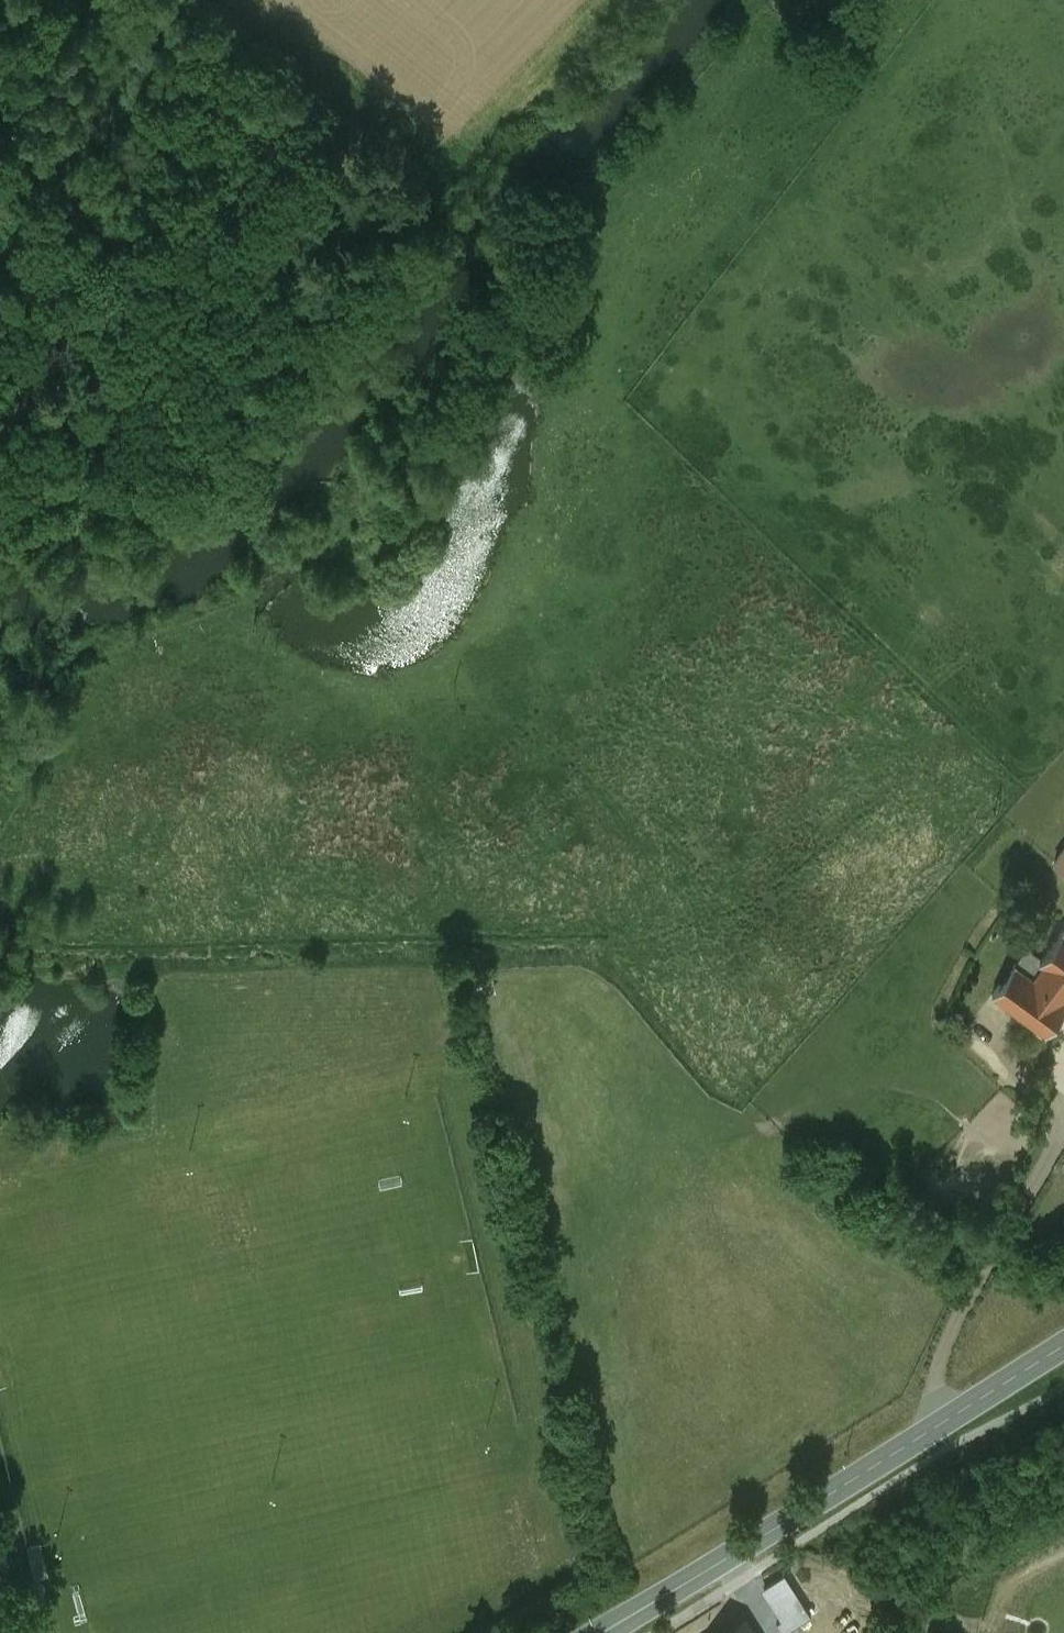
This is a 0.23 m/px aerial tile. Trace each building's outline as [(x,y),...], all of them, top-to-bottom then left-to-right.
[(1054,862),(1063,870),(1063,848),(1054,862)] [(1062,930),(1039,961),(1043,964),(1029,983),(1010,969),(992,994),(1045,1033),(1063,1008),(1063,932),(1062,930)] [(785,1573),(765,1586),(784,1617),(777,1621),(784,1632),(812,1614),(785,1573)] [(744,1618),(721,1632),(754,1632),(744,1618)]
